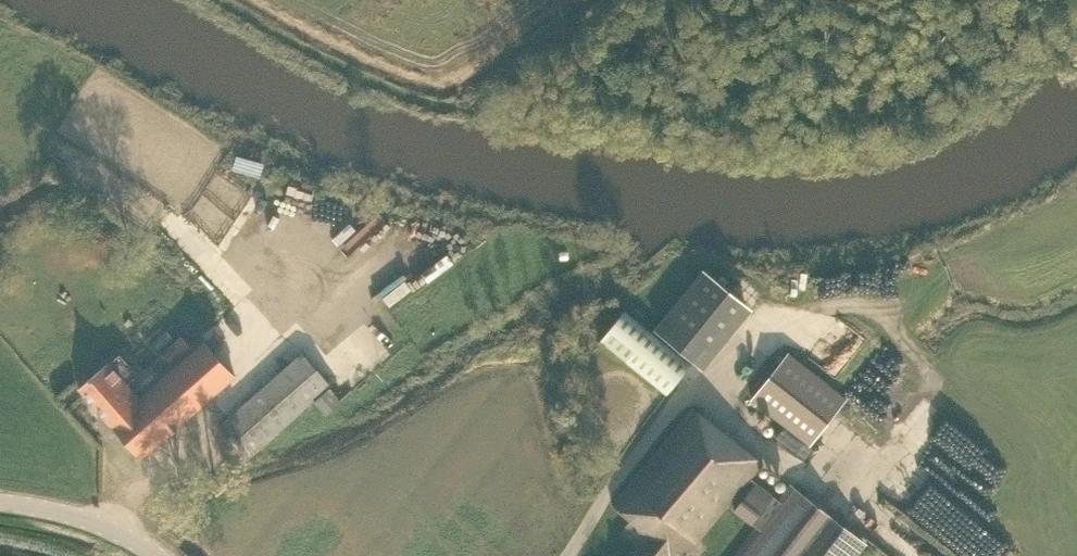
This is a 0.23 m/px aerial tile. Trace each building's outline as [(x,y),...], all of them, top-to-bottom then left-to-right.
[(349,220),(357,206),(348,201),(333,228),(341,232),(335,245),(346,251),(360,226),(349,220)] [(354,282),(402,249),(388,229),(340,262),(354,282)] [(667,340),(697,364),(714,344),(746,304),(705,271),(656,331),(667,340)] [(690,365),(622,312),(599,340),(668,393),(690,365)] [(141,398),(128,384),(138,375),(120,355),(110,363),(109,363),(80,388),(80,387),(79,388),(110,424),(111,424),(142,459),(235,377),(205,342),(141,398)] [(174,343),(162,354),(171,364),(183,352),(174,343)] [(224,422),(253,455),(314,401),(327,415),(342,402),(330,387),(331,386),(303,353),(224,422)] [(789,353),(752,400),(810,446),(847,399),(789,353)] [(752,478),(763,464),(761,462),(764,458),(757,453),(754,457),(694,410),(613,505),(631,520),(627,525),(647,542),(635,555),(686,555),(689,553),(729,506),(733,509),(733,510),(751,525),(753,523),(756,527),(733,555),(824,555),(847,528),(790,483),(778,499),(752,478)]
